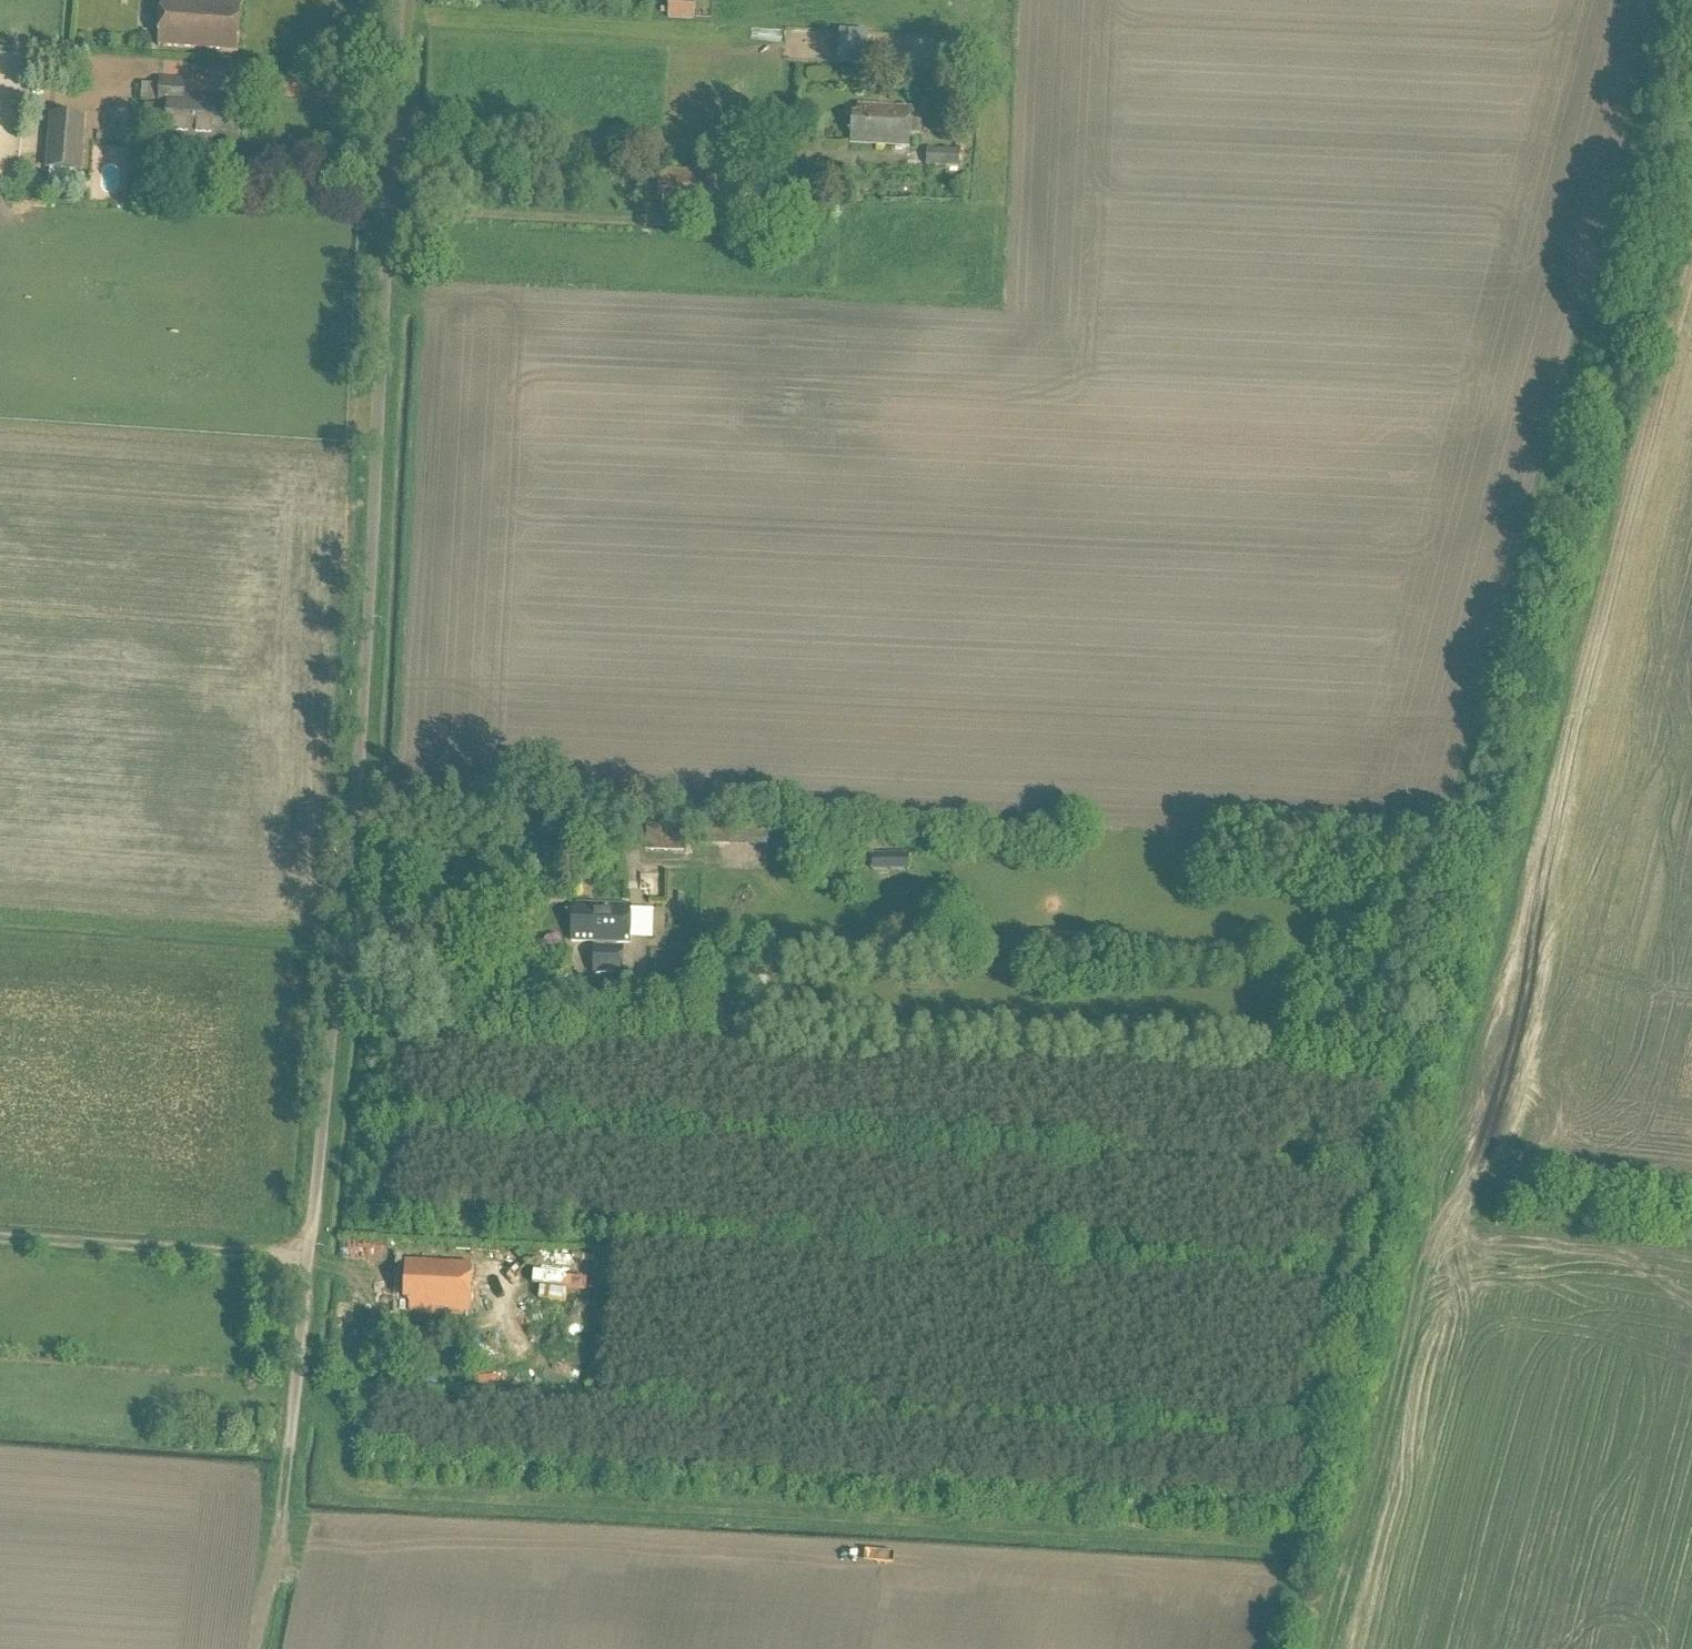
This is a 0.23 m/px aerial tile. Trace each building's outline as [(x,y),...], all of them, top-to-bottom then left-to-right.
[(162,3),(158,49),(238,55),(241,9),(162,3)] [(675,7),(673,20),(700,24),(702,12),(675,7)] [(842,33),(841,62),(872,63),(873,34),(842,33)] [(218,102),(184,100),(185,87),(160,86),(159,108),(168,108),(166,145),(240,150),(242,108),(217,107),(218,102)] [(852,118),(850,146),(909,150),(912,112),(859,109),(858,118),(852,118)] [(51,118),(46,173),(83,176),(88,120),(51,118)] [(960,154),(927,152),(926,170),(959,171),(960,154)] [(877,865),(877,878),(914,878),(914,865),(877,865)] [(572,916),(571,944),(630,945),(631,908),(577,906),(577,916),(572,916)] [(625,978),(625,951),(594,951),(594,978),(625,978)] [(653,985),(692,985),(692,954),(653,954),(653,985)] [(393,1264),(391,1313),(457,1316),(459,1267),(393,1264)] [(545,1291),(544,1300),(568,1302),(569,1293),(545,1291)]
